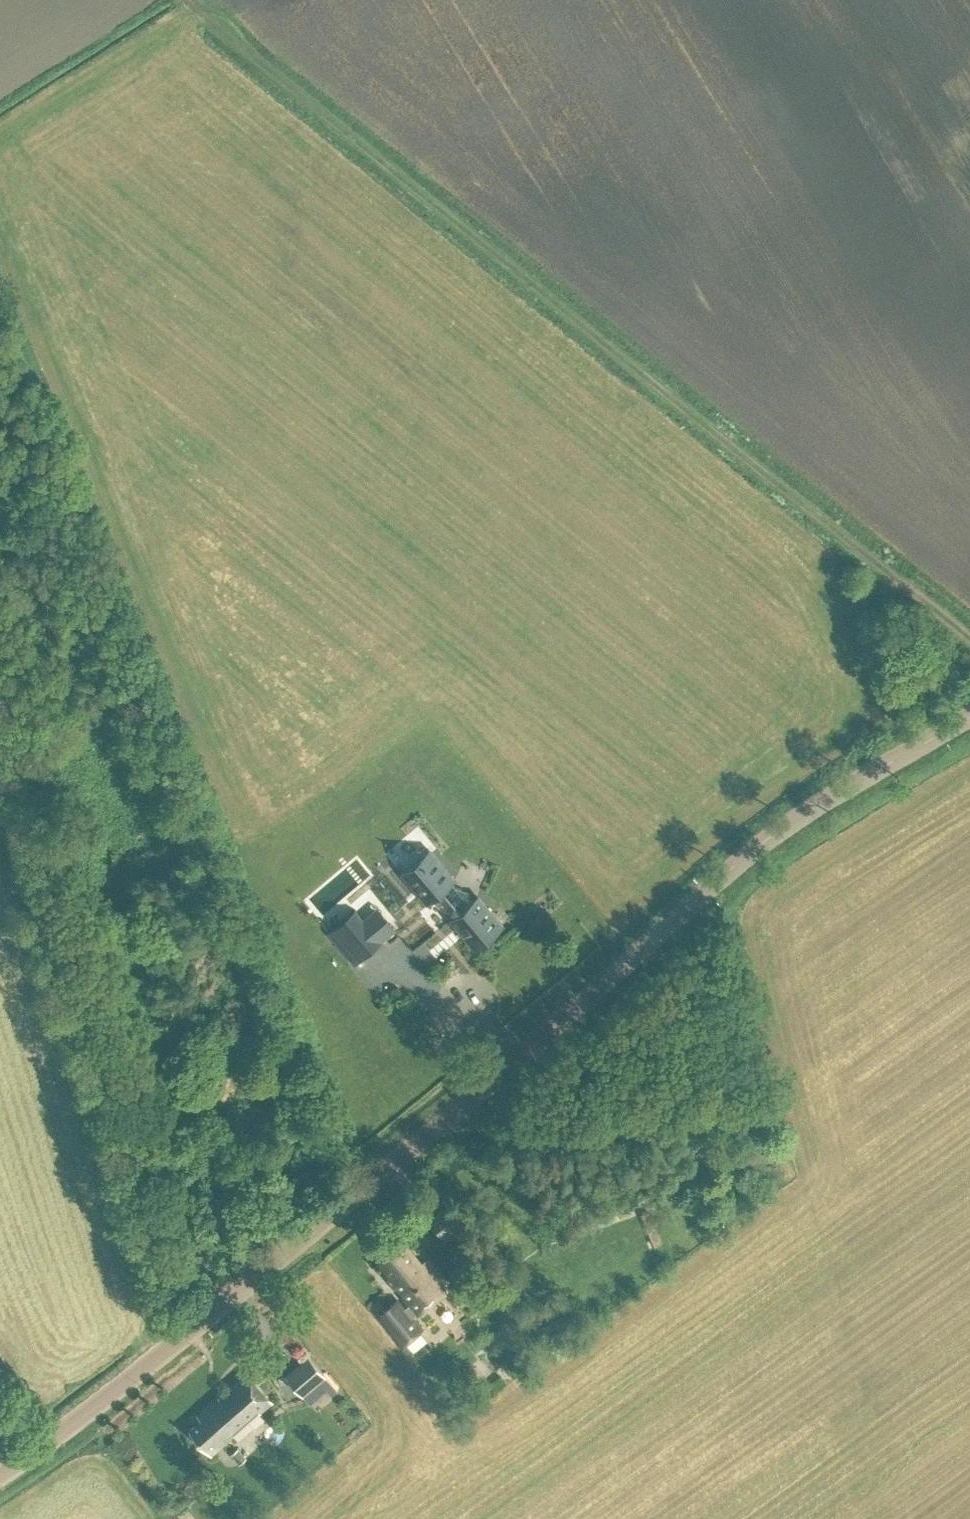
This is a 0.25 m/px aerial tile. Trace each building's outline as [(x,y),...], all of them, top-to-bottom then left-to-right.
[(432,851),(405,873),(428,901),(433,897),(436,901),(436,905),(450,910),(454,915),(452,918),(457,924),(455,925),(464,937),(466,935),(476,948),(503,926),(478,896),(472,901),(469,898),(469,893),(453,887),(450,883),(455,879),(432,851)] [(355,908),(327,932),(354,964),(383,940),(355,908)] [(445,1237),(464,1221),(449,1203),(430,1219),(445,1237)] [(182,1251),(191,1247),(185,1231),(176,1234),(182,1251)] [(405,1240),(381,1260),(391,1273),(388,1275),(418,1312),(449,1287),(426,1259),(422,1262),(405,1240)] [(398,1298),(378,1313),(403,1344),(422,1328),(398,1298)] [(305,1392),(321,1377),(304,1358),(287,1373),(305,1392)] [(274,1399),(248,1369),(229,1386),(232,1389),(223,1398),(220,1394),(198,1413),(202,1417),(190,1427),(212,1452),(235,1432),(234,1431),(260,1409),(261,1410),(274,1399)] [(231,1454),(239,1463),(247,1456),(239,1447),(231,1454)]
